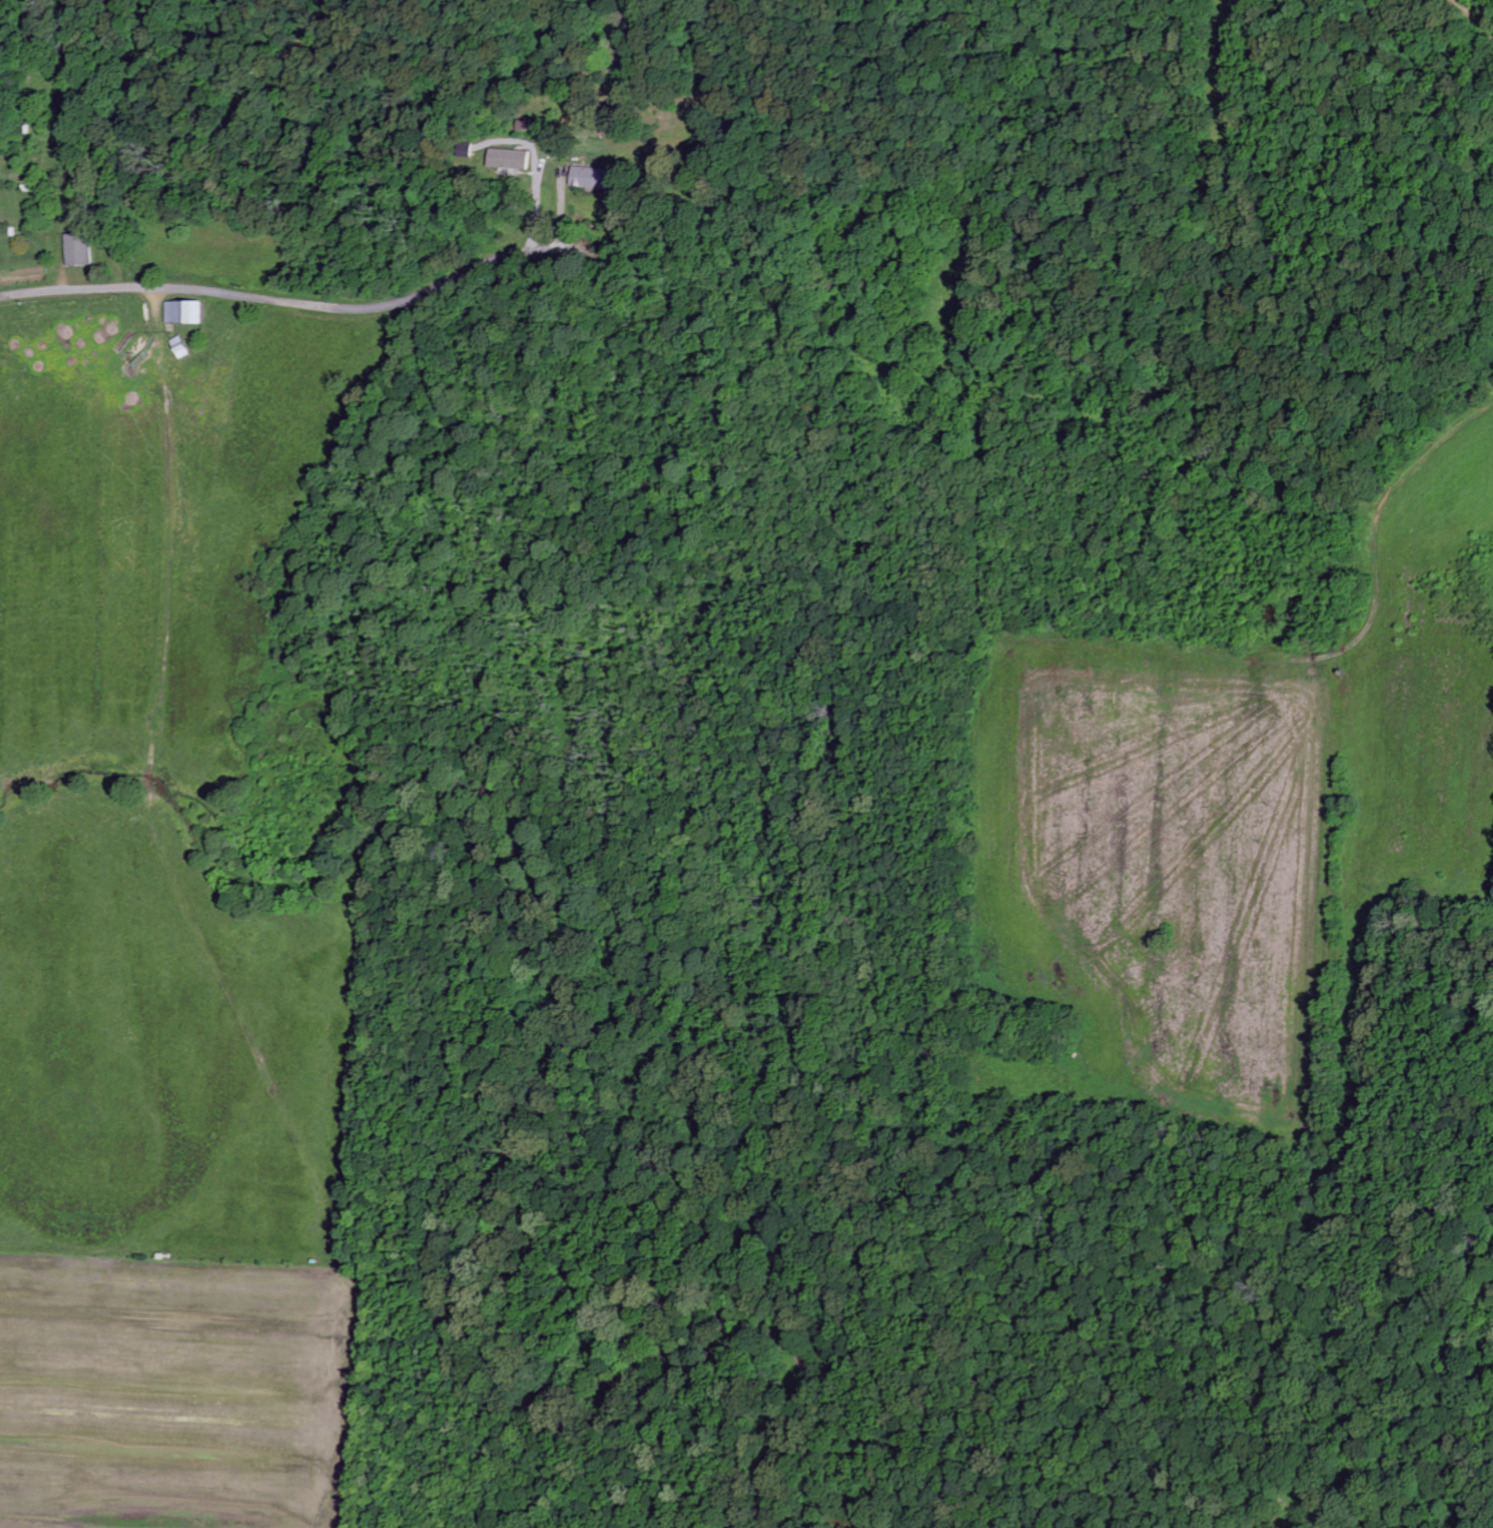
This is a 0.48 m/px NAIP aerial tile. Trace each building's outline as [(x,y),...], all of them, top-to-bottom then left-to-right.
[(79,235),(66,235),(67,267),(92,267),(92,243),(80,243),(79,235)] [(202,303),(165,303),(165,324),(202,325),(202,303)]
